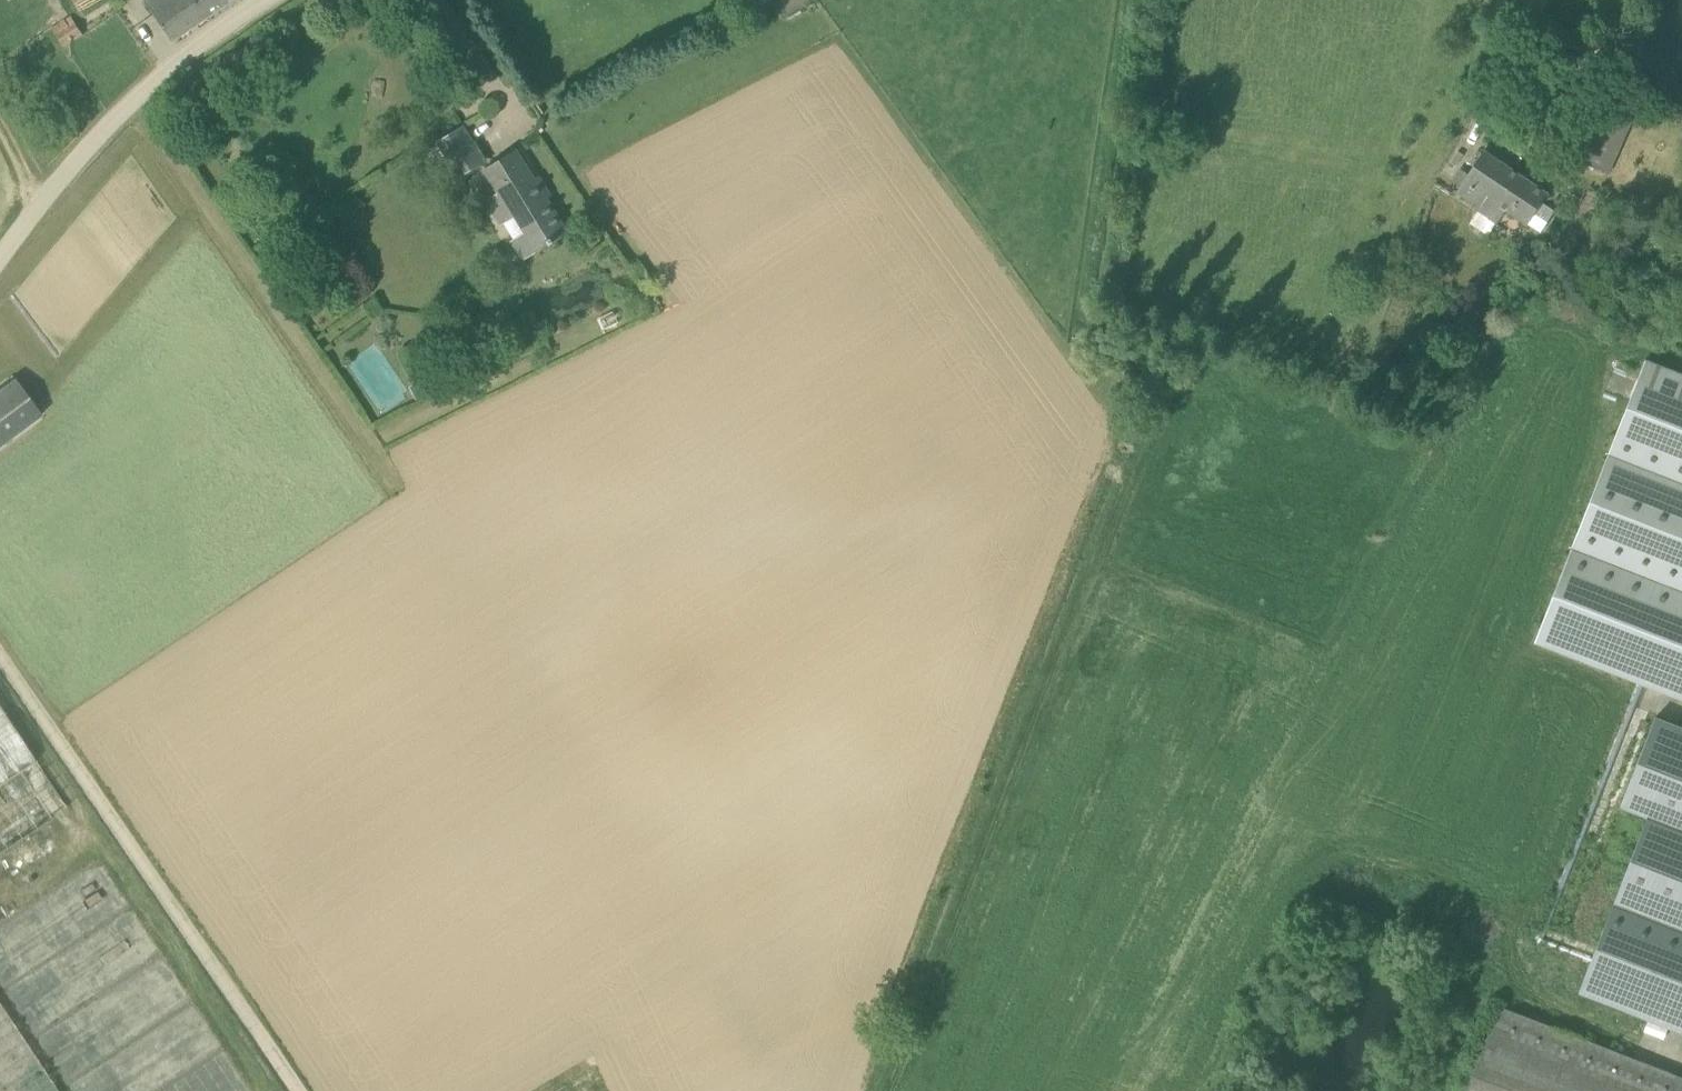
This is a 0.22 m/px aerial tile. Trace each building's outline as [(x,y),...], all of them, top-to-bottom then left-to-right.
[(175,40),(231,0),(147,0),(175,40)] [(73,14),(53,24),(62,43),(83,34),(73,14)] [(1627,108),(1631,100),(1544,59),(1530,90),(1596,119),(1579,155),(1605,166),(1617,140),(1613,138),(1617,130),(1623,133),(1633,111),(1627,108)] [(435,143),(458,179),(482,164),(459,128),(435,143)] [(485,168),(500,192),(485,201),(499,226),(516,216),(537,252),(568,232),(516,149),(485,168)] [(1484,150),(1468,174),(1457,192),(1481,207),(1478,210),(1497,223),(1506,210),(1527,224),(1548,194),(1484,150)] [(42,415),(16,379),(0,391),(0,446),(42,415)] [(1624,408),(1535,641),(1671,694),(1681,698),(1681,430),(1624,408)] [(68,808),(36,761),(0,706),(0,853),(68,808)] [(1663,779),(1579,992),(1681,1031),(1681,786),(1663,779)] [(0,1004),(0,1090),(58,1090),(0,1004)] [(1499,1007),(1466,1090),(1681,1090),(1681,1078),(1499,1007)]
